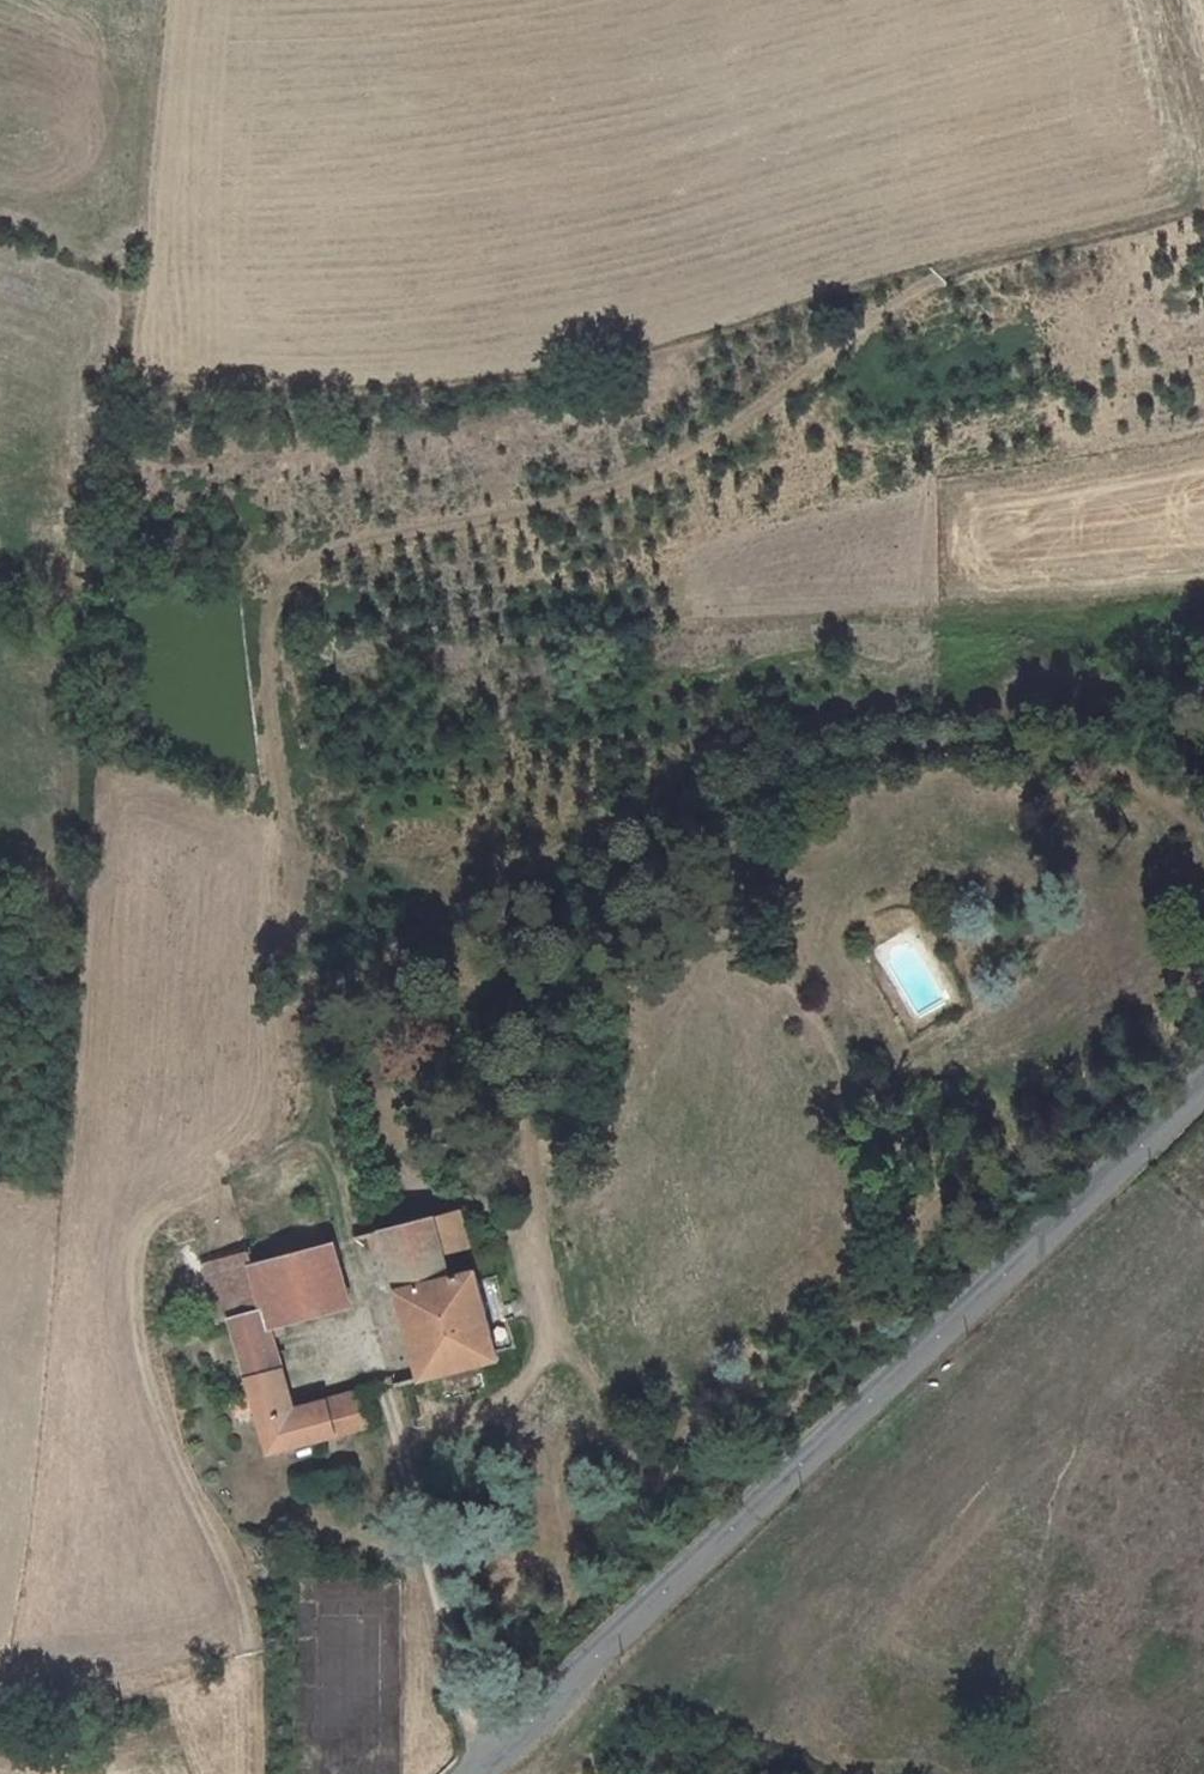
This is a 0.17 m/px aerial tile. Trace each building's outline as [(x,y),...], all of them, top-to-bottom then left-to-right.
[(470,1249),(460,1212),(383,1233),(424,1380),(438,1377),(445,1400),(464,1396),(466,1405),(473,1403),(471,1394),(488,1389),(482,1366),(500,1361),(476,1274),(452,1280),(445,1255),(470,1249)] [(173,1246),(196,1332),(233,1322),(264,1314),(251,1267),(254,1267),(250,1253),(201,1265),(195,1241),(173,1246)] [(233,1322),(268,1451),(269,1453),(337,1436),(328,1403),(294,1412),(272,1337),(270,1328),(281,1325),(351,1308),(334,1246),(327,1248),(254,1267),(251,1267),(264,1314),(233,1322)] [(281,1325),(270,1328),(272,1337),(284,1333),(281,1325)] [(328,1403),(337,1436),(373,1427),(363,1394),(328,1403)]
